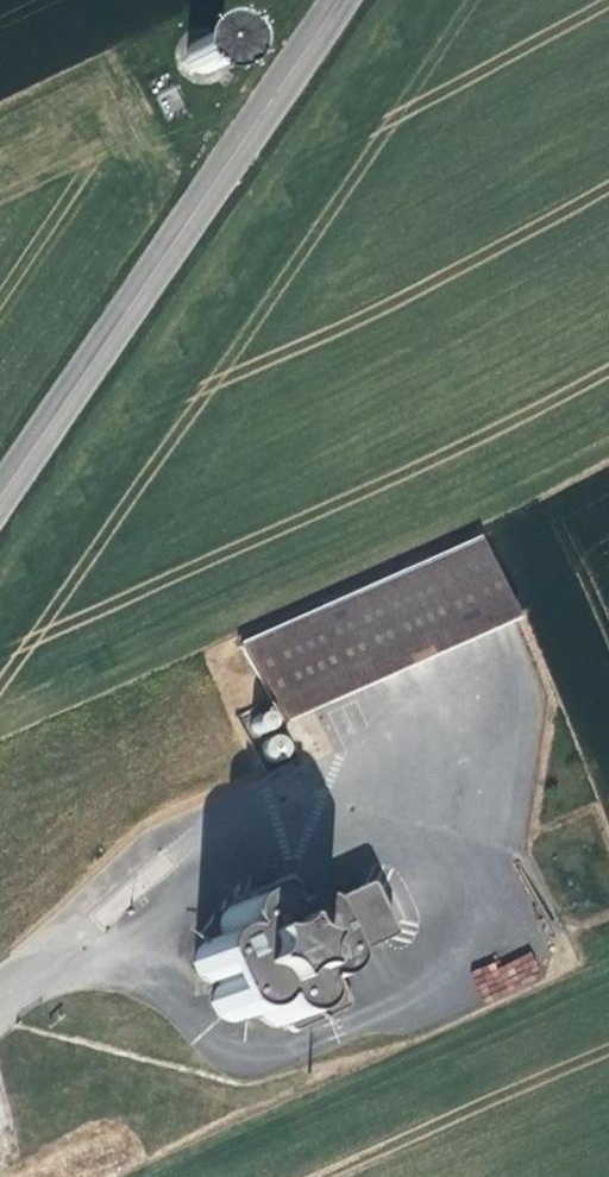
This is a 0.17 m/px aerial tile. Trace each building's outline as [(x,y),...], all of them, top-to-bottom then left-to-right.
[(218,43),(191,40),(188,68),(215,71),(218,43)] [(168,119),(186,108),(174,87),(155,98),(168,119)] [(281,744),(505,630),(468,545),(241,661),(281,744)] [(309,906),(294,874),(182,926),(236,1049),(292,1026),(296,1035),(356,1007),(336,966),(394,939),(367,879),(309,906)] [(471,975),(485,1004),(544,976),(529,947),(471,975)]
